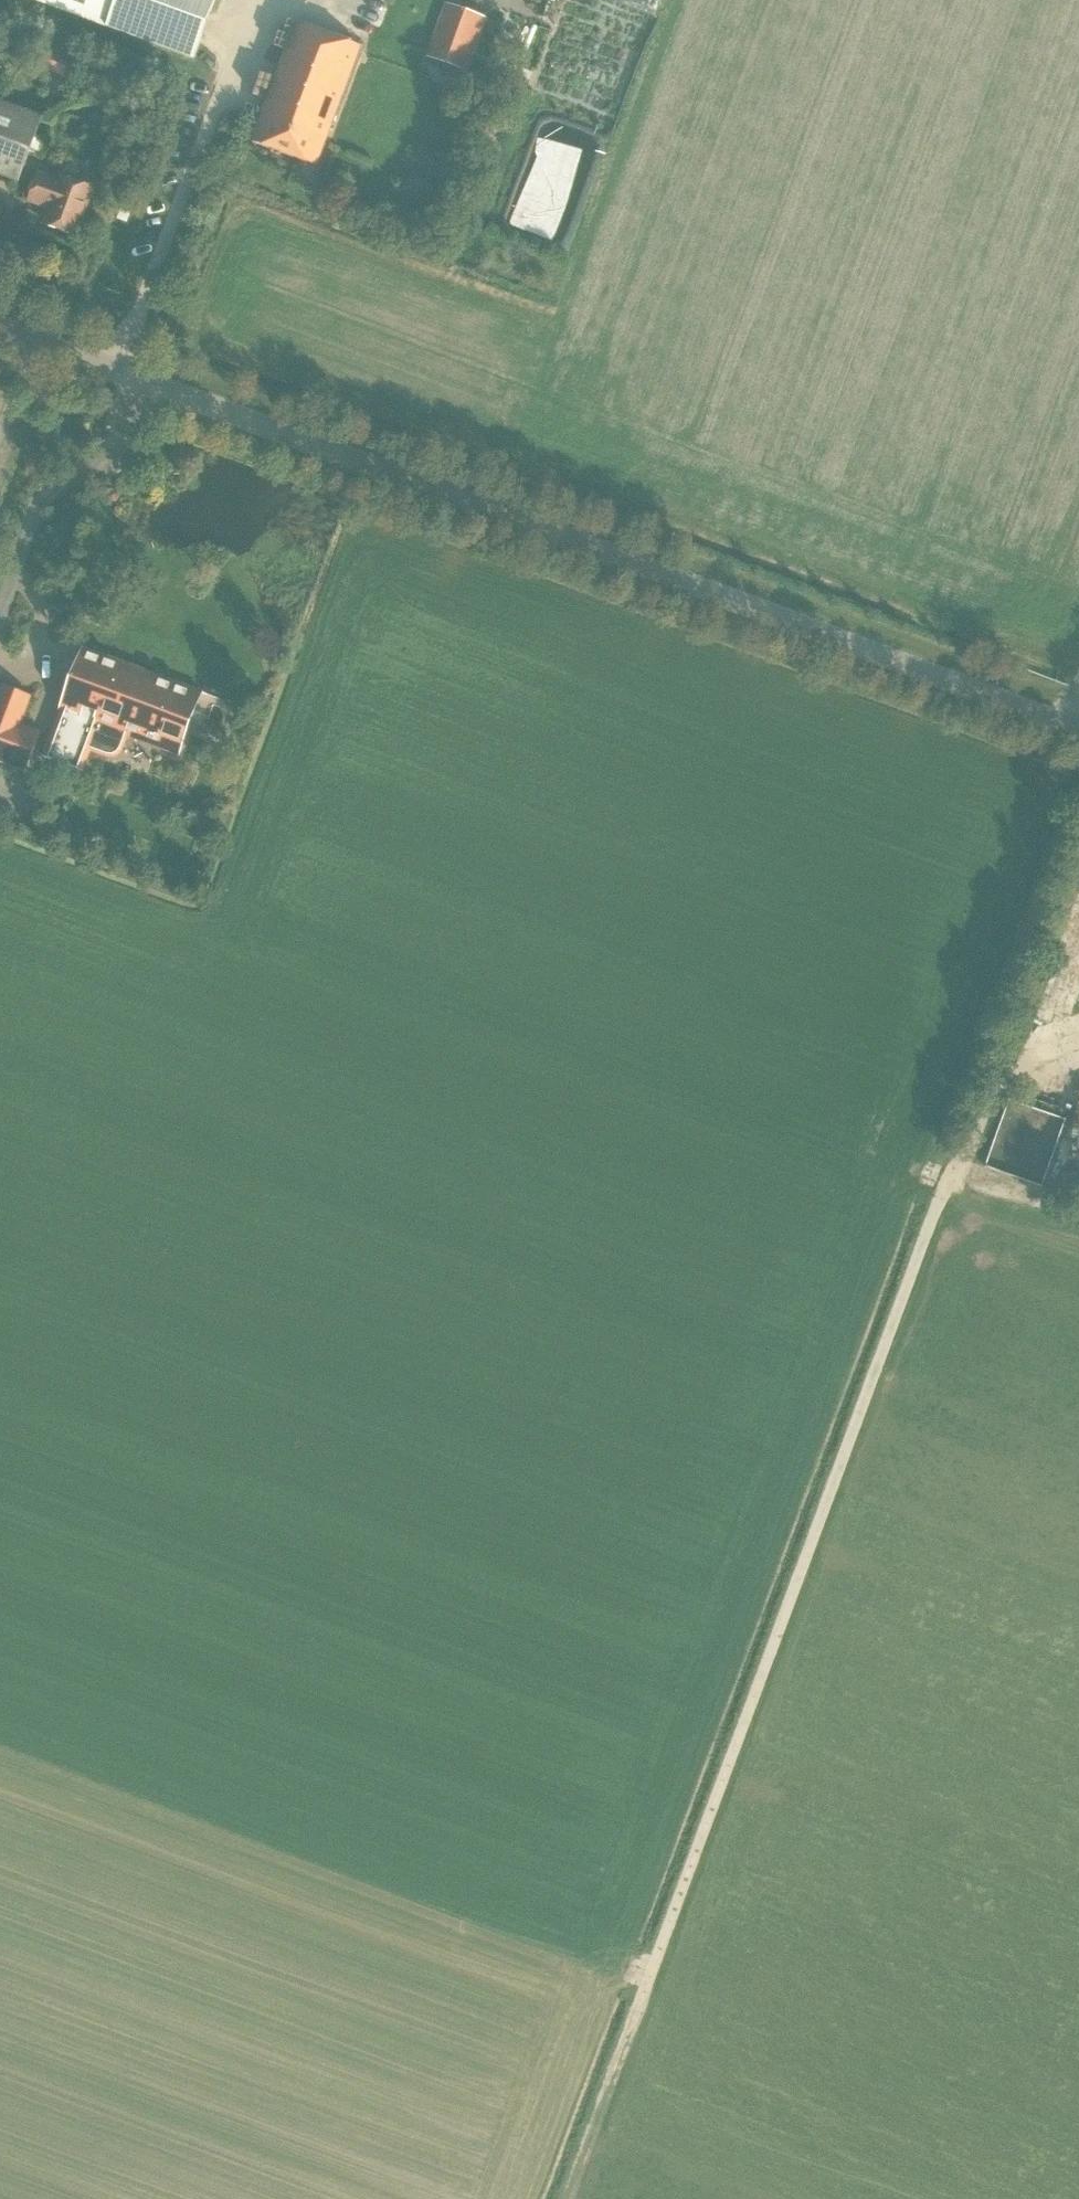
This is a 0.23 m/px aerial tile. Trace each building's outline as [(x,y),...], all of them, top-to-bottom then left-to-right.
[(110,27),(120,0),(32,0),(110,27)] [(111,29),(194,59),(216,0),(122,0),(111,29)] [(664,0),(607,0),(657,18),(664,0)] [(458,81),(463,69),(469,71),(487,16),(446,1),(426,54),(447,62),(442,74),(458,81)] [(252,139),(318,166),(362,45),(294,22),(252,139)] [(76,61),(45,49),(39,66),(70,78),(76,61)] [(21,181),(46,115),(0,98),(0,174),(21,181)] [(46,222),(75,234),(93,182),(59,170),(55,179),(37,172),(29,197),(51,206),(46,222)] [(111,492),(109,495),(110,499),(113,501),(117,500),(119,497),(118,493),(115,491),(111,492)] [(83,644),(44,755),(85,770),(92,751),(112,758),(115,757),(118,756),(121,754),(126,747),(130,736),(181,755),(203,691),(83,644)] [(28,771),(43,731),(22,723),(32,696),(1,685),(0,687),(0,760),(28,771)]
